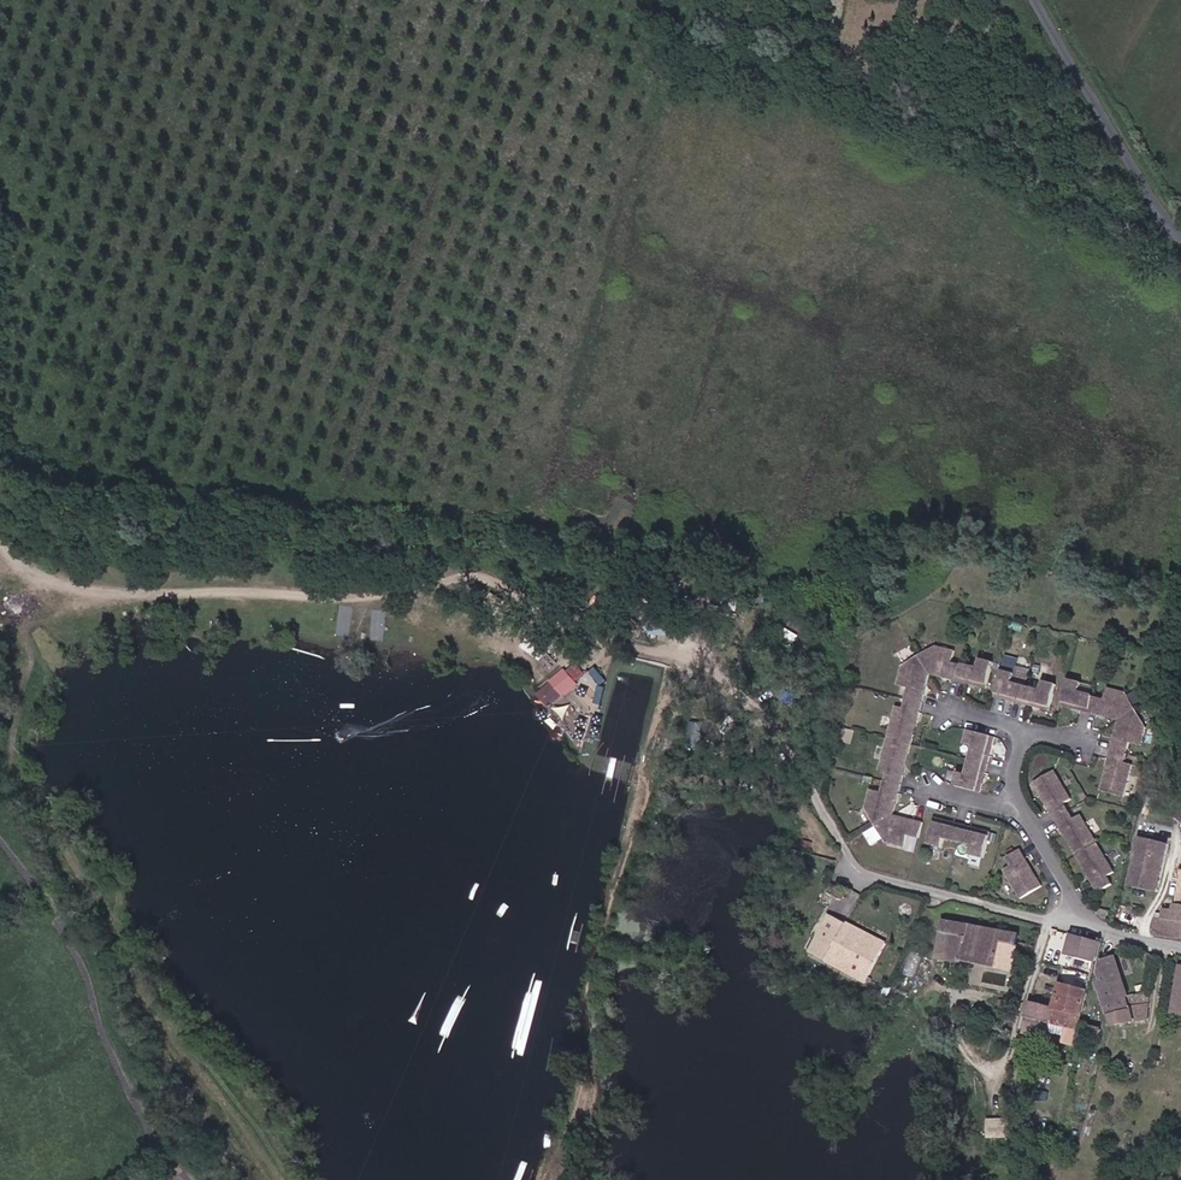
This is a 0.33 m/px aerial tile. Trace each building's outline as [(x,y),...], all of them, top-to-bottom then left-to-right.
[(920,657),(930,674),(942,676),(943,672),(948,673),(949,678),(959,680),(963,666),(952,663),(955,651),(937,647),(920,657)] [(905,698),(921,703),(924,696),(923,695),(924,690),(922,687),(923,684),(927,685),(930,674),(920,657),(902,668),(897,687),(907,690),(905,698)] [(963,666),(959,680),(972,683),(976,678),(980,680),(979,685),(988,687),(994,662),(979,658),(978,667),(964,664),(963,666)] [(1010,702),(1022,704),(1026,687),(1012,684),(1015,674),(1001,670),(995,698),(1003,700),(1004,696),(1009,697),(1010,702)] [(573,686),(562,672),(536,693),(548,707),(573,686)] [(1078,709),(1089,712),(1092,696),(1093,693),(1079,690),(1081,681),(1067,678),(1061,705),(1070,707),(1071,703),(1076,704),(1078,709)] [(1026,687),(1022,704),(1034,707),(1038,704),(1042,705),(1041,709),(1050,711),(1056,684),(1043,681),(1041,690),(1026,687)] [(1146,726),(1126,691),(1108,687),(1106,699),(1092,696),(1089,712),(1102,714),(1106,712),(1109,712),(1108,716),(1117,719),(1115,729),(1119,730),(1119,735),(1113,738),(1113,740),(1111,741),(1107,762),(1109,766),(1109,771),(1105,770),(1102,782),(1101,782),(1099,790),(1124,796),(1132,764),(1125,762),(1130,742),(1141,745),(1146,726)] [(887,737),(911,744),(914,734),(913,733),(915,723),(912,722),(913,718),(918,716),(921,703),(905,698),(903,706),(896,704),(887,737)] [(974,745),(970,759),(988,763),(990,755),(988,755),(990,750),(986,746),(987,743),(992,744),(994,736),(968,729),(965,742),(974,745)] [(884,781),(901,785),(903,776),(902,776),(903,772),(900,768),(902,764),(905,764),(908,753),(909,753),(911,744),(887,737),(879,769),(887,771),(884,781)] [(988,763),(970,759),(967,772),(957,770),(954,784),(979,791),(982,781),(977,780),(977,777),(983,775),(984,770),(986,770),(988,763)] [(1047,808),(1054,819),(1067,811),(1062,804),(1070,799),(1053,771),(1033,783),(1043,801),(1047,799),(1050,802),(1047,808)] [(874,827),(893,814),(895,804),(892,804),(894,798),(897,797),(898,793),(899,794),(901,785),(884,781),(881,792),(870,789),(864,810),(874,827)] [(1064,836),(1075,854),(1095,842),(1079,815),(1072,819),(1067,811),(1054,819),(1060,829),(1065,830),(1068,834),(1064,836)] [(894,816),(893,814),(874,827),(885,843),(904,849),(906,837),(917,839),(921,823),(910,820),(907,823),(902,822),(903,818),(894,816)] [(942,840),(957,843),(960,826),(952,824),(952,825),(947,823),(943,826),(940,825),(940,821),(933,819),(927,845),(940,848),(942,840)] [(960,826),(957,843),(971,847),(969,856),(983,859),(989,834),(981,832),(980,836),(977,835),(974,831),(969,830),(969,828),(960,826)] [(1156,891),(1167,843),(1138,837),(1127,885),(1156,891)] [(1095,842),(1075,854),(1086,873),(1090,871),(1092,874),(1090,880),(1097,892),(1110,884),(1104,876),(1113,871),(1095,842)] [(804,854),(787,849),(783,863),(800,867),(804,854)] [(1027,862),(1020,850),(1006,858),(1011,866),(1003,871),(1020,898),(1041,885),(1030,868),(1026,870),(1024,867),(1027,862)] [(1174,903),(1173,911),(1163,910),(1162,917),(1156,916),(1153,933),(1180,937),(1180,904),(1174,903)] [(828,914),(819,933),(835,941),(825,960),(865,983),(885,944),(828,914)] [(1018,934),(942,921),(935,957),(997,967),(1000,951),(1011,953),(1012,942),(1017,942),(1018,934)] [(835,941),(819,933),(810,951),(825,960),(835,941)] [(1095,962),(1100,942),(1070,934),(1066,953),(1095,962)] [(1096,982),(1108,1014),(1132,1008),(1128,996),(1115,957),(1102,961),(1098,972),(1101,980),(1096,982)] [(1178,964),(1170,1012),(1180,1014),(1180,965),(1178,964)] [(1058,984),(1053,1008),(1081,1015),(1088,991),(1058,984)] [(1148,1017),(1150,990),(1128,996),(1132,1008),(1108,1014),(1112,1026),(1148,1017)] [(1053,1008),(1029,1002),(1021,1033),(1033,1036),(1037,1019),(1049,1023),(1053,1008)] [(1073,1046),(1081,1015),(1053,1008),(1051,1017),(1049,1023),(1051,1033),(1064,1037),(1063,1043),(1073,1046)]
